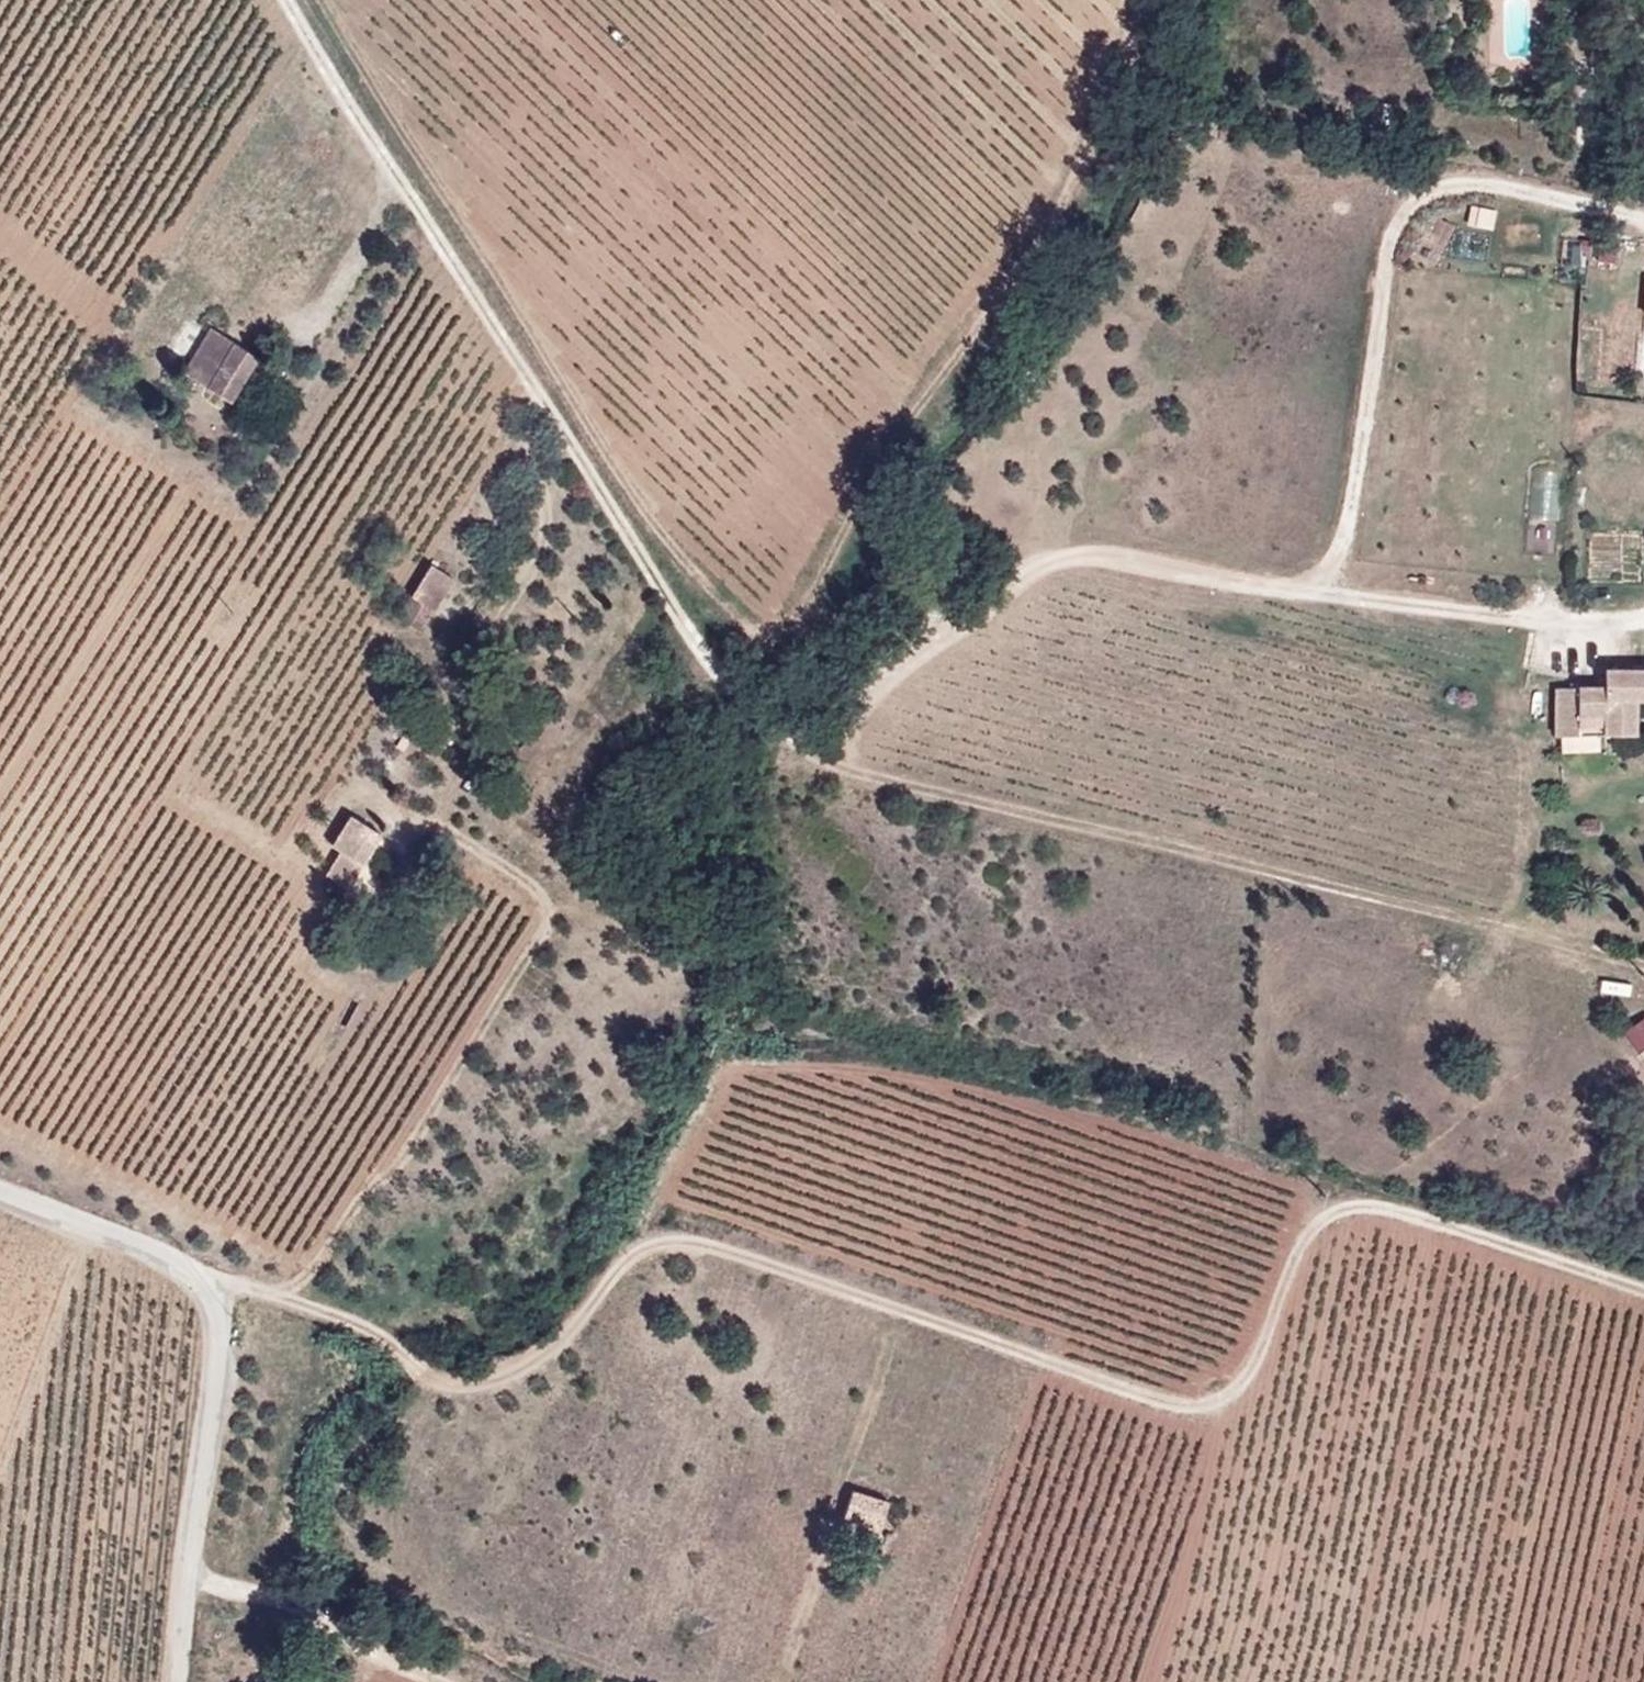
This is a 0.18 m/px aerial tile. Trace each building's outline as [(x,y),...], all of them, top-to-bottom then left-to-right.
[(262,350),(211,319),(187,357),(238,389),(262,350)] [(461,576),(436,560),(403,613),(429,629),(461,576)] [(1613,668),(1615,686),(1567,691),(1570,736),(1643,727),(1643,666),(1613,668)] [(333,832),(363,854),(384,824),(354,802),(333,832)] [(1626,1021),(1643,1048),(1643,1008),(1626,1021)]
